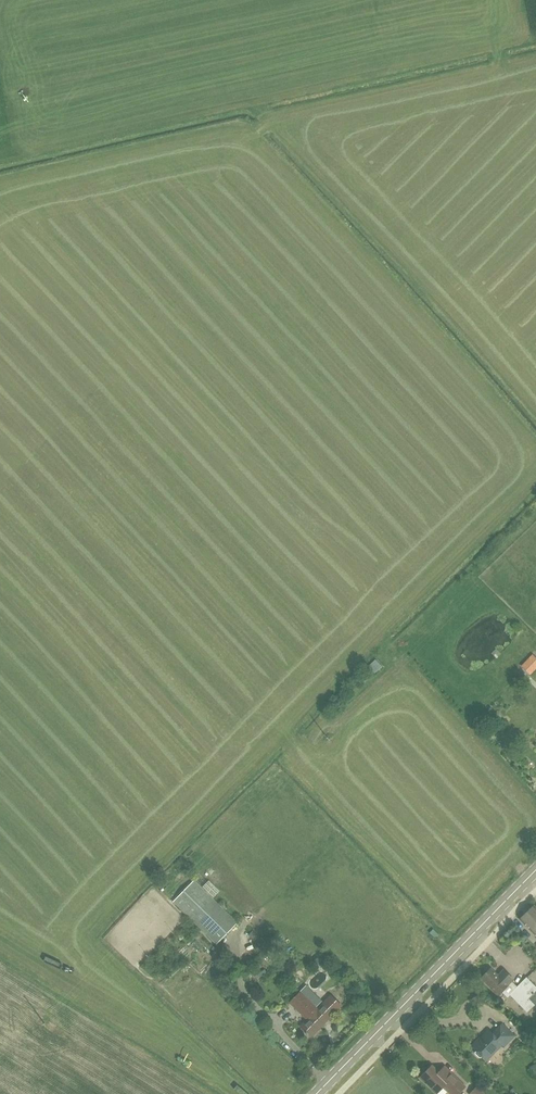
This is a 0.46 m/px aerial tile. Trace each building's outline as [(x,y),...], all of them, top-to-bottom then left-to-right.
[(526,660),(535,669),(535,668),(535,659),(532,654),(526,660)] [(374,673),(381,666),(374,658),(367,665),(374,673)] [(173,901),(217,944),(238,922),(195,879),(173,901)] [(534,905),(527,912),(535,922),(535,907),(534,905)] [(527,912),(520,919),(535,934),(535,922),(527,912)] [(253,931),(249,935),(262,947),(266,944),(253,931)] [(514,979),(508,972),(501,978),(491,968),(481,978),(498,995),(502,991),(507,997),(510,994),(528,1012),(535,1005),(529,998),(535,991),(535,986),(527,977),(518,986),(512,981),(514,979)] [(341,1006),(330,995),(316,1009),(300,993),(290,1002),(307,1019),(300,1026),(311,1038),(324,1025),(323,1024),(341,1006)] [(480,1037),(471,1046),(476,1051),(475,1052),(475,1054),(479,1058),(481,1058),(488,1051),(492,1054),(494,1054),(497,1051),(497,1049),(502,1044),(504,1047),(515,1036),(503,1024),(493,1034),(489,1031),(481,1038),(480,1037)] [(432,1066),(420,1077),(436,1093),(443,1086),(451,1093),(458,1093),(465,1087),(444,1066),(438,1072),(432,1066)] [(470,1093),(486,1093),(477,1086),(470,1093)]
